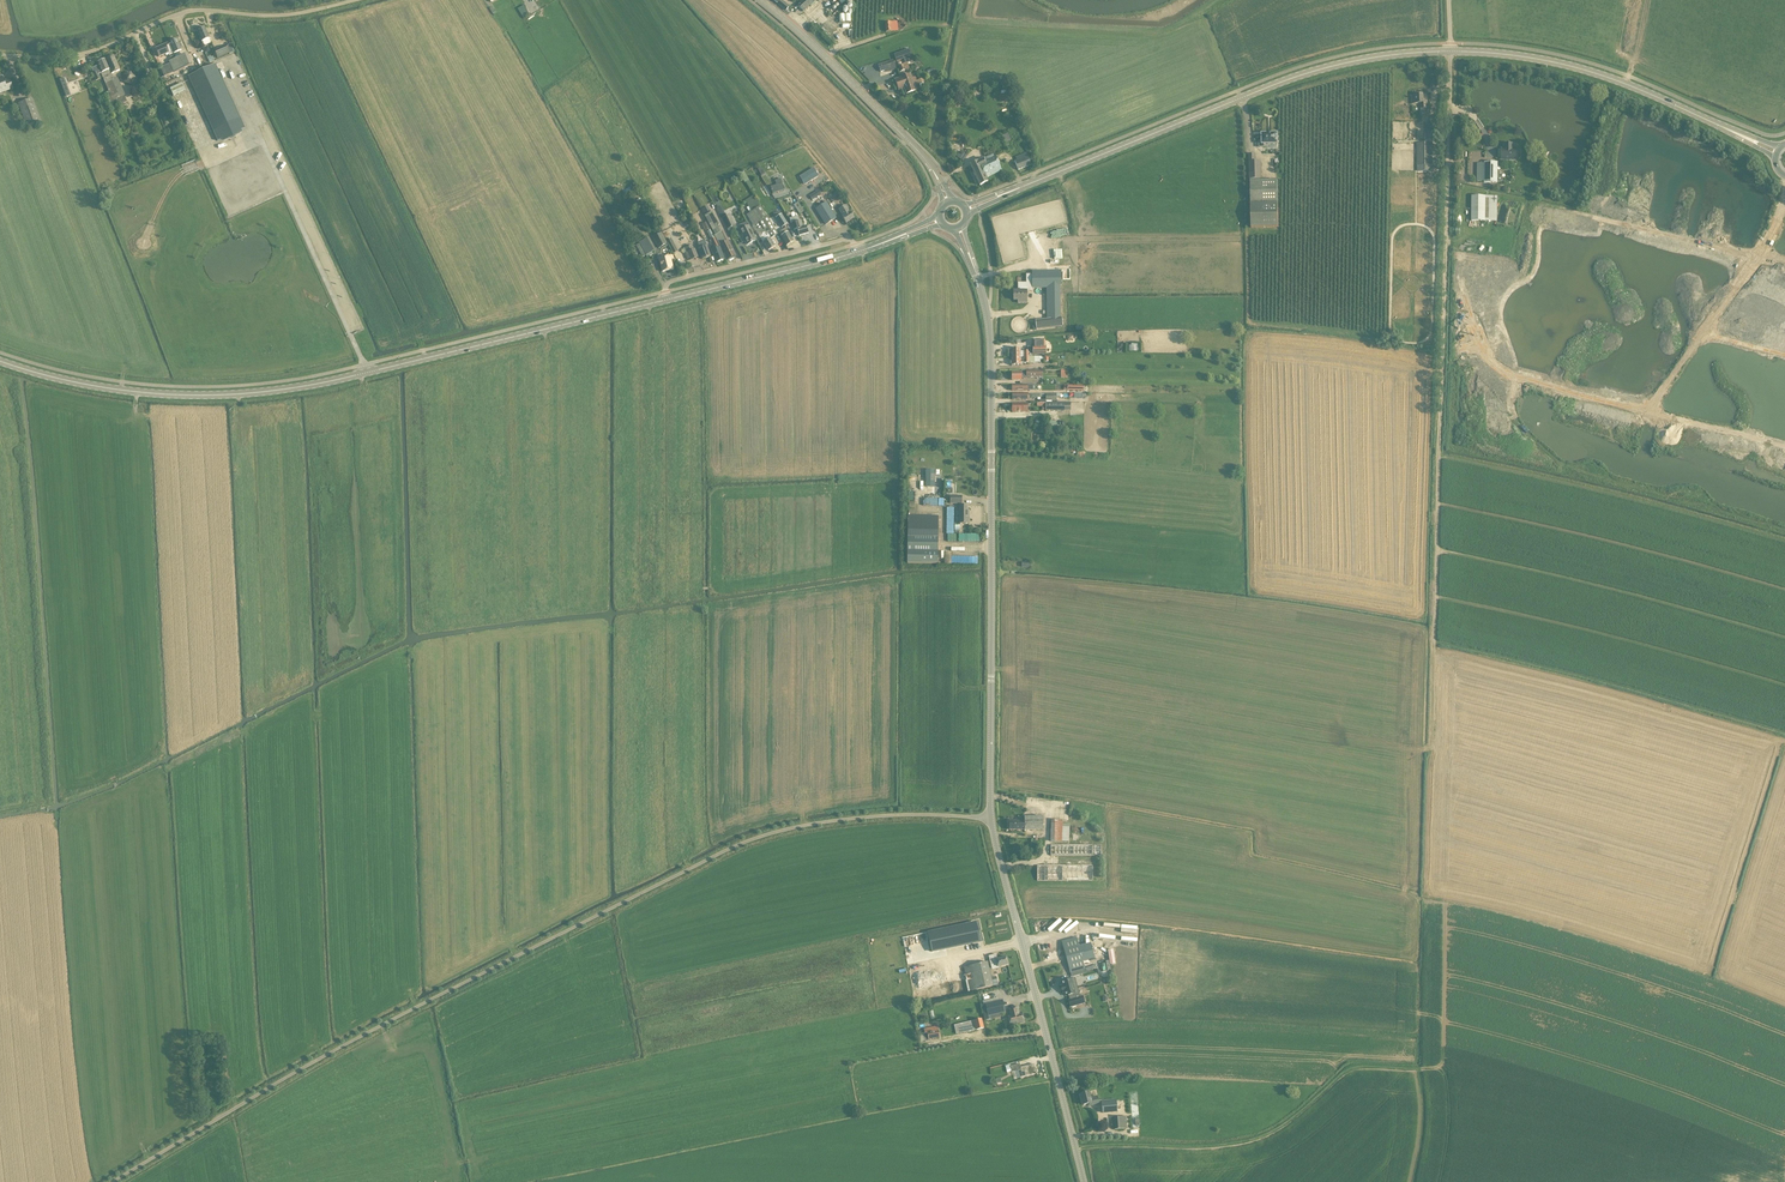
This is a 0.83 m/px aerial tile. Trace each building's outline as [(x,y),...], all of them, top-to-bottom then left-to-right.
[(777,4),(779,5),(786,11),(789,7),(780,0),(773,0),(777,4)] [(801,2),(797,5),(803,12),(816,0),(799,0),(801,2)] [(846,0),(832,0),(834,3),(829,6),(831,8),(829,9),(831,12),(846,0)] [(842,13),(852,6),(849,1),(838,7),(842,13)] [(530,15),(524,6),(518,9),(517,9),(523,19),(529,16),(530,15)] [(211,42),(209,39),(205,28),(196,31),(201,42),(202,42),(203,45),(204,46),(210,43),(211,42)] [(159,57),(168,53),(169,56),(174,54),(181,50),(176,40),(169,43),(155,49),(159,57)] [(226,46),(214,51),(217,59),(229,54),(226,46)] [(897,62),(906,58),(907,62),(908,63),(913,61),(912,57),(910,50),(894,55),(896,60),(897,62)] [(164,77),(173,73),(173,74),(192,65),(187,54),(168,62),(169,64),(160,68),(164,77)] [(101,74),(105,84),(114,80),(111,74),(120,70),(113,56),(105,60),(109,70),(101,74)] [(97,72),(92,74),(95,82),(101,79),(98,75),(101,74),(109,70),(105,60),(97,64),(100,70),(97,71),(97,72)] [(895,67),(893,60),(878,65),(880,72),(889,69),(895,67)] [(244,130),(216,64),(188,77),(217,141),(244,130)] [(927,73),(929,79),(937,77),(935,71),(927,73)] [(129,73),(123,75),(123,76),(123,82),(123,83),(124,83),(124,84),(131,85),(134,87),(138,81),(135,79),(135,78),(131,73),(130,73),(129,73)] [(910,75),(895,80),(899,90),(904,88),(906,94),(916,91),(915,90),(917,89),(916,86),(926,82),(924,78),(916,81),(915,78),(911,80),(910,75)] [(12,89),(10,82),(4,84),(2,77),(0,78),(0,94),(12,89)] [(69,96),(63,79),(60,80),(66,97),(69,96)] [(181,83),(170,89),(173,96),(185,91),(181,83)] [(1009,93),(1000,95),(1002,104),(1011,101),(1009,93)] [(1421,109),(1428,108),(1427,101),(1423,102),(1423,95),(1415,95),(1415,96),(1411,96),(1412,105),(1416,104),(1421,104),(1421,109)] [(113,102),(110,96),(107,97),(111,106),(118,103),(120,109),(128,106),(124,97),(113,102)] [(26,126),(40,121),(32,99),(18,104),(26,126)] [(1427,138),(1434,138),(1435,141),(1439,141),(1439,133),(1435,133),(1435,122),(1427,122),(1427,138)] [(1006,143),(1012,140),(1009,133),(1003,135),(1006,143)] [(1259,148),(1263,148),(1263,145),(1278,145),(1278,133),(1261,133),(1262,142),(1259,142),(1259,148)] [(1432,166),(1432,143),(1417,143),(1417,166),(1417,171),(1432,172),(1432,166)] [(1516,156),(1517,155),(1517,152),(1516,151),(1516,150),(1514,149),(1513,149),(1513,144),(1504,144),(1504,149),(1501,149),(1501,160),(1506,160),(1506,161),(1507,162),(1509,162),(1510,161),(1511,160),(1516,160),(1516,156)] [(1002,171),(994,155),(986,159),(985,158),(983,159),(977,161),(977,162),(970,166),(980,186),(987,182),(986,178),(991,176),(1002,171)] [(1028,156),(1014,162),(1018,171),(1031,166),(1028,156)] [(195,160),(182,165),(185,173),(198,168),(195,160)] [(1257,162),(1249,162),(1250,180),(1257,180),(1257,162)] [(1498,163),(1484,163),(1484,183),(1497,183),(1498,163)] [(818,176),(813,168),(800,176),(805,184),(818,176)] [(745,183),(749,180),(743,171),(740,172),(741,175),(740,176),(745,183)] [(1251,229),(1278,228),(1277,180),(1250,181),(1251,204),(1251,229)] [(771,187),(773,194),(784,190),(782,184),(771,187)] [(105,198),(112,195),(110,189),(103,192),(105,198)] [(812,200),(820,195),(818,191),(810,196),(812,200)] [(269,195),(231,210),(233,214),(271,199),(269,195)] [(772,226),(760,207),(756,200),(755,198),(754,196),(746,202),(747,204),(752,212),(746,215),(753,225),(752,226),(763,243),(768,251),(775,247),(770,239),(778,235),(772,226)] [(1485,197),(1472,197),(1472,221),(1485,221),(1485,197)] [(815,209),(825,224),(837,217),(827,201),(815,209)] [(794,205),(799,214),(803,220),(808,217),(798,202),(794,205)] [(719,206),(716,208),(718,211),(722,219),(727,230),(736,226),(730,214),(726,217),(721,206),(719,206)] [(845,206),(839,210),(843,217),(842,217),(846,224),(854,219),(850,212),(849,213),(845,206)] [(704,217),(715,236),(723,232),(713,212),(704,217)] [(787,224),(782,215),(775,219),(781,228),(787,224)] [(808,235),(806,227),(803,228),(801,221),(799,221),(798,216),(790,219),(788,219),(789,222),(790,222),(791,224),(792,223),(794,230),(797,230),(799,237),(808,235)] [(749,226),(740,231),(747,245),(756,240),(749,226)] [(788,233),(785,228),(778,232),(781,237),(786,246),(793,242),(788,233)] [(707,232),(708,234),(711,240),(710,240),(712,243),(711,244),(714,249),(711,250),(716,263),(724,260),(719,247),(715,238),(714,238),(710,230),(707,232)] [(653,238),(659,249),(667,244),(661,233),(653,238)] [(639,244),(636,246),(642,258),(646,256),(647,258),(653,254),(652,252),(654,251),(647,239),(639,243),(639,244)] [(673,254),(678,251),(671,239),(667,241),(673,254)] [(706,247),(704,241),(697,243),(699,249),(698,249),(702,260),(710,257),(707,247),(706,247)] [(728,241),(720,246),(727,260),(736,256),(729,241),(728,241)] [(685,252),(686,252),(686,253),(688,253),(691,261),(698,258),(695,249),(693,250),(692,246),(685,248),(683,249),(684,251),(685,252)] [(673,269),(671,260),(674,260),(673,256),(659,259),(662,272),(673,269)] [(1032,275),(1026,275),(1026,283),(1026,287),(1032,287),(1043,287),(1061,286),(1062,286),(1061,278),(1061,269),(1032,270),(1032,271),(1032,275)] [(1020,291),(1014,291),(1014,300),(1018,300),(1018,303),(1026,303),(1026,292),(1032,291),(1032,287),(1026,287),(1026,283),(1018,283),(1018,289),(1020,289),(1020,291)] [(1060,286),(1046,287),(1047,318),(1061,316),(1060,286)] [(1043,320),(1036,321),(1036,329),(1040,329),(1062,326),(1061,317),(1051,319),(1043,320)] [(1020,349),(1011,350),(1011,357),(1020,357),(1024,357),(1029,357),(1029,355),(1038,355),(1038,349),(1037,349),(1037,345),(1031,345),(1031,349),(1029,349),(1029,351),(1024,351),(1024,352),(1020,352),(1020,349)] [(1043,357),(1036,357),(1029,357),(1024,357),(1024,359),(1020,360),(1020,357),(1011,357),(1011,366),(1021,365),(1020,363),(1029,363),(1036,363),(1040,363),(1040,359),(1043,359),(1043,357)] [(1021,377),(1026,377),(1026,371),(1021,371),(1021,373),(1012,373),(1012,381),(1021,380),(1021,377)] [(1042,407),(1042,410),(1046,410),(1046,411),(1070,411),(1071,403),(1046,403),(1037,403),(1037,407),(1042,407)] [(1027,410),(1027,404),(1022,405),(1012,405),(1012,413),(1022,412),(1027,412),(1027,410)] [(934,470),(933,470),(926,470),(926,487),(934,487),(934,470)] [(969,524),(969,511),(968,511),(968,506),(960,506),(959,524),(969,524)] [(947,534),(951,534),(951,541),(957,541),(958,534),(954,534),(955,507),(947,507),(947,534)] [(937,564),(938,517),(908,516),(907,564),(937,564)] [(1024,831),(1043,830),(1042,817),(1024,817),(1024,822),(1009,822),(1009,830),(1024,830),(1024,831)] [(1069,842),(1069,824),(1062,824),(1062,820),(1051,820),(1050,842),(1061,842),(1069,842)] [(1102,855),(1102,844),(1051,845),(1052,856),(1102,855)] [(1039,881),(1093,881),(1093,864),(1039,864),(1039,881)] [(1076,919),(1057,927),(1058,930),(1077,922),(1076,919)] [(952,950),(980,944),(976,925),(948,930),(952,950)] [(1085,969),(1082,960),(1079,947),(1076,937),(1062,941),(1069,968),(1070,973),(1085,969)] [(1106,938),(1103,939),(1110,953),(1113,952),(1106,938)] [(998,967),(1007,965),(1005,957),(997,959),(996,955),(988,956),(990,966),(997,964),(998,967)] [(938,958),(888,967),(891,983),(941,974),(938,958)] [(966,974),(913,985),(916,1000),(969,990),(966,974)] [(1066,979),(1063,980),(1063,981),(1062,982),(1063,985),(1061,986),(1063,993),(1065,992),(1066,996),(1069,995),(1070,1000),(1069,1000),(1071,1007),(1084,1003),(1082,997),(1077,998),(1075,993),(1074,989),(1077,988),(1076,984),(1073,985),(1071,979),(1066,981),(1066,979)] [(985,1004),(981,1005),(985,1021),(991,1019),(1003,1016),(1002,1013),(1005,1013),(1002,1000),(985,1004)] [(1010,1015),(1008,1016),(1010,1025),(1023,1022),(1021,1013),(1019,1013),(1017,1007),(1008,1009),(1010,1015)] [(976,1029),(983,1028),(981,1019),(974,1021),(976,1029)] [(925,1033),(923,1033),(925,1042),(929,1041),(929,1039),(939,1037),(937,1026),(924,1029),(925,1033)] [(1012,1073),(1018,1071),(1020,1078),(1036,1074),(1034,1064),(1020,1068),(1019,1064),(1010,1067),(1010,1064),(1005,1066),(1007,1073),(1011,1071),(1012,1073)] [(1080,1097),(1079,1097),(1080,1100),(1081,1100),(1082,1105),(1091,1103),(1092,1106),(1098,1105),(1096,1098),(1091,1099),(1089,1093),(1080,1095),(1080,1097)] [(1116,1102),(1101,1103),(1102,1113),(1117,1112),(1116,1102)] [(1113,1117),(1114,1129),(1127,1128),(1126,1116),(1113,1117)]
